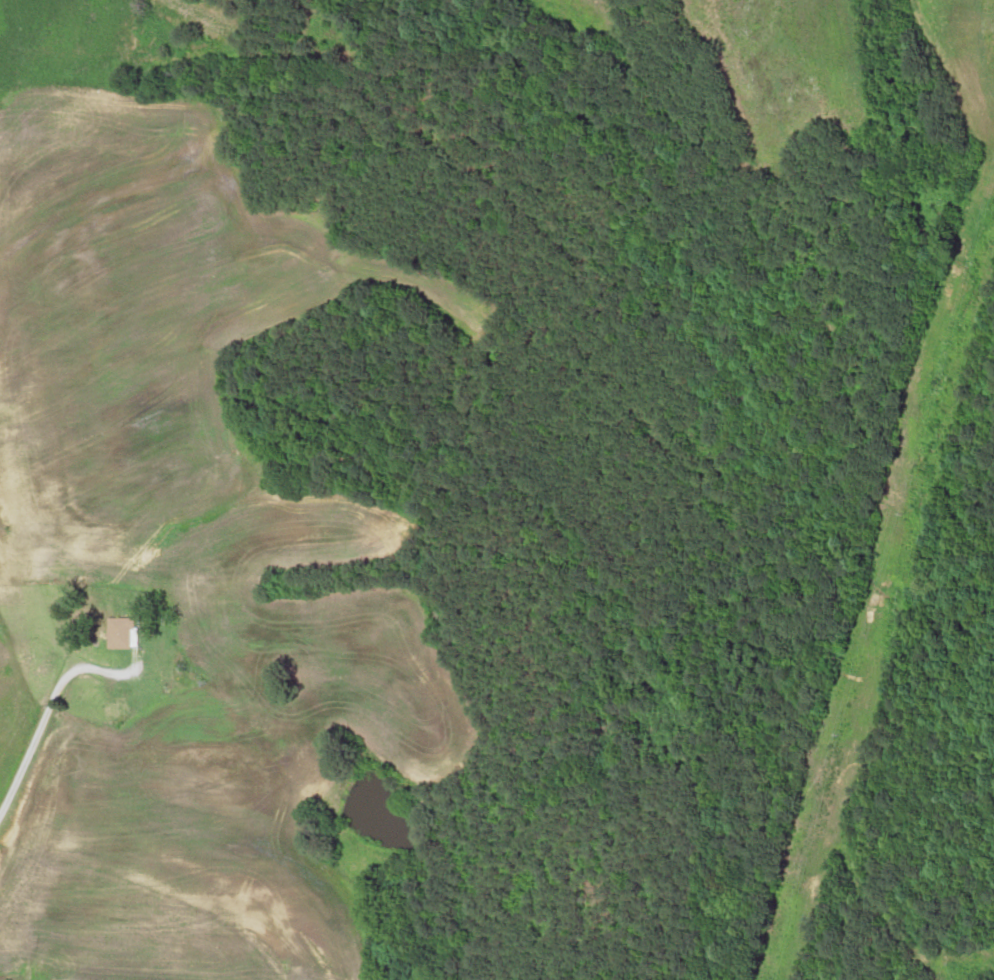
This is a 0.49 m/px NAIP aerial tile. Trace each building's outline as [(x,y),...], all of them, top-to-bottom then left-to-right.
[(145,648),(145,618),(117,618),(117,648),(145,648)]
